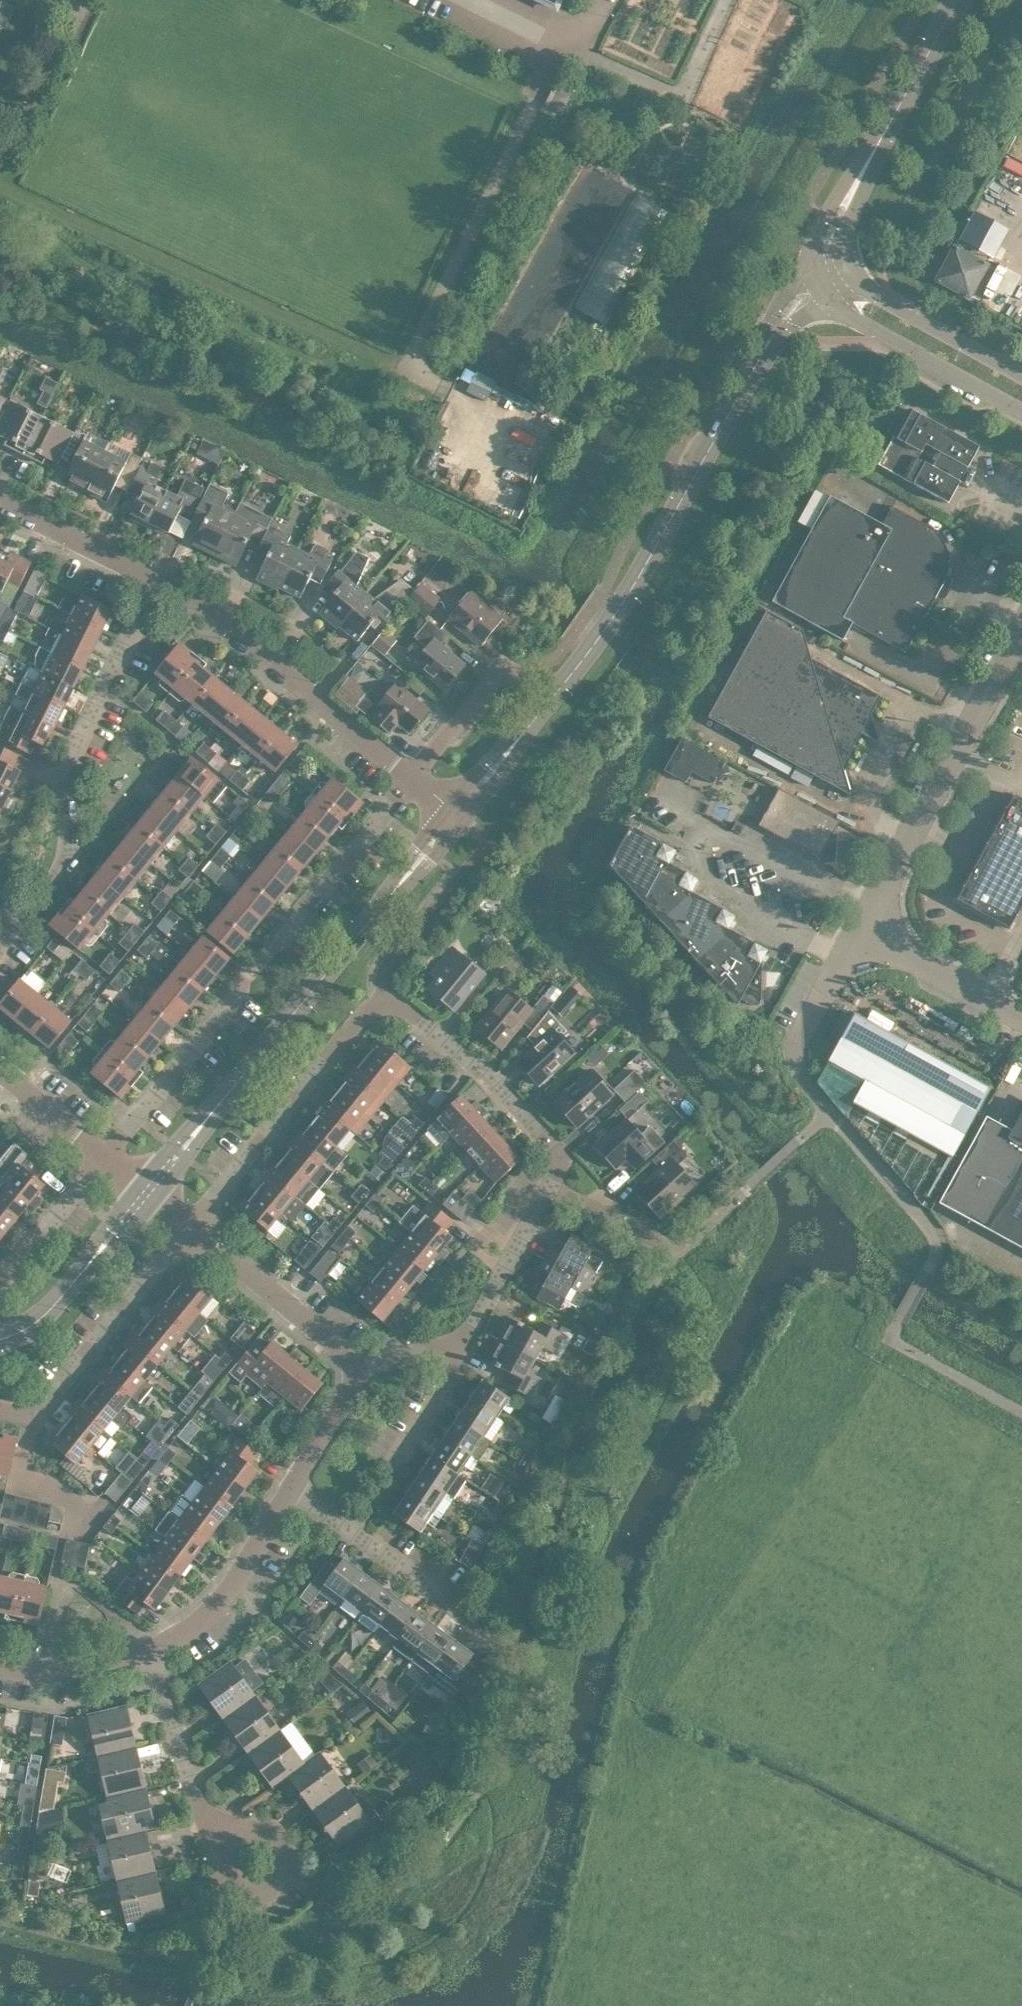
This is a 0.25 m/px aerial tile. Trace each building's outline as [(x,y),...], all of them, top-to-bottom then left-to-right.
[(2,28),(4,29),(14,7),(1,1),(0,3),(0,32),(2,28)] [(465,368),(460,378),(469,383),(475,373),(465,368)] [(37,401),(44,405),(56,381),(46,376),(41,386),(44,388),(37,401)] [(23,453),(41,415),(10,399),(0,418),(0,433),(6,437),(3,443),(23,453)] [(893,435),(971,477),(975,470),(967,465),(978,445),(908,406),(893,435)] [(861,409),(858,415),(867,420),(870,414),(861,409)] [(41,415),(23,453),(42,462),(45,456),(58,462),(73,431),(41,415)] [(867,420),(858,415),(854,421),(864,426),(867,420)] [(85,489),(104,450),(83,439),(88,430),(77,424),(61,457),(71,462),(63,478),(85,489)] [(967,486),(971,477),(893,435),(877,463),(948,501),(959,481),(967,486)] [(203,438),(196,451),(218,462),(225,448),(203,438)] [(104,450),(85,489),(106,500),(114,483),(125,489),(141,456),(130,451),(125,460),(104,450)] [(147,525),(165,489),(154,484),(161,470),(160,469),(160,465),(153,461),(149,464),(142,460),(129,487),(139,493),(130,512),(133,513),(131,517),(147,525)] [(165,489),(147,525),(164,533),(165,529),(168,531),(178,512),(188,517),(204,485),(185,476),(176,494),(165,489)] [(193,543),(214,553),(235,510),(222,504),(229,490),(209,481),(192,516),(203,521),(193,543)] [(771,600),(842,639),(852,621),(905,650),(936,594),(938,595),(943,594),(947,588),(945,583),(943,581),(945,576),(946,573),(947,569),(948,566),(949,562),(949,559),(948,555),(948,552),(947,548),(946,545),(944,542),(943,539),(941,536),(938,533),(936,530),(933,528),(930,526),(927,524),(892,504),(882,522),(830,493),(771,600)] [(235,510),(214,553),(234,563),(250,532),(261,538),(272,516),(252,507),(240,500),(235,510)] [(276,587),(277,587),(297,547),(286,542),(290,534),(269,523),(258,546),(268,551),(255,577),(258,578),(259,576),(278,585),(276,587)] [(297,547),(277,587),(278,588),(279,585),(300,596),(311,572),(322,578),(333,555),(312,544),(308,553),(297,547)] [(336,625),(337,626),(365,591),(355,583),(369,553),(358,548),(342,567),(340,565),(324,585),(333,593),(318,611),(320,612),(322,610),(338,623),(336,625)] [(0,551),(0,589),(1,589),(0,591),(0,600),(8,604),(30,560),(10,550),(7,555),(0,551)] [(36,595),(46,575),(45,575),(49,569),(36,562),(23,589),(34,594),(36,595)] [(365,591),(337,626),(339,624),(357,639),(372,621),(381,629),(415,587),(402,577),(380,592),(374,599),(365,591)] [(406,599),(425,615),(440,598),(420,582),(406,599)] [(459,603),(447,618),(479,644),(491,629),(492,629),(502,616),(479,598),(481,595),(472,587),(459,602),(459,603)] [(23,589),(14,607),(28,614),(37,596),(36,595),(34,594),(23,589)] [(112,608),(82,593),(76,605),(62,598),(58,606),(102,628),(112,608)] [(0,622),(0,626),(7,630),(17,610),(8,606),(0,622)] [(68,622),(62,633),(92,647),(102,628),(58,606),(54,615),(68,622)] [(870,713),(880,694),(810,656),(802,629),(766,609),(707,716),(796,764),(813,773),(849,794),(850,793),(842,765),(860,731),(877,740),(878,739),(870,713)] [(464,663),(449,650),(450,649),(443,644),(450,636),(427,617),(413,635),(426,646),(413,662),(444,688),(464,663)] [(47,649),(83,667),(92,647),(62,633),(48,626),(45,633),(49,645),(47,649)] [(383,629),(372,642),(382,650),(393,637),(383,629)] [(35,667),(43,671),(73,686),(83,667),(47,649),(39,645),(35,652),(35,667)] [(176,645),(154,671),(173,687),(195,660),(176,645)] [(195,660),(173,687),(191,701),(212,674),(195,660)] [(19,684),(63,705),(73,686),(43,671),(38,682),(24,675),(19,684)] [(212,674),(191,701),(207,715),(229,688),(212,674)] [(356,704),(389,731),(391,730),(383,723),(390,715),(409,731),(428,707),(396,681),(382,698),(369,688),(356,704)] [(24,710),(54,725),(63,705),(19,684),(15,692),(29,699),(24,710)] [(229,688),(207,715),(224,728),(246,702),(229,688)] [(132,699),(138,704),(147,694),(140,689),(132,699)] [(268,689),(262,696),(271,703),(277,696),(268,689)] [(147,694),(138,704),(145,710),(153,700),(147,694)] [(224,728),(241,742),(263,715),(246,702),(224,728)] [(24,710),(10,703),(0,723),(0,738),(29,752),(35,740),(44,745),(54,725),(24,710)] [(155,718),(161,723),(169,713),(163,708),(155,718)] [(161,723),(167,728),(176,718),(169,713),(161,723)] [(241,742),(257,756),(279,729),(263,715),(241,742)] [(167,728),(175,734),(183,724),(176,718),(167,728)] [(275,770),(296,743),(279,729),(257,756),(275,770)] [(691,769),(713,781),(725,760),(682,736),(664,769),(685,780),(691,769)] [(214,740),(210,746),(216,751),(221,746),(214,740)] [(195,750),(201,756),(210,746),(203,741),(195,750)] [(10,789),(20,769),(11,764),(17,753),(0,744),(0,784),(10,789)] [(201,756),(208,761),(216,751),(210,746),(201,756)] [(309,757),(299,749),(294,756),(304,764),(309,757)] [(192,756),(178,773),(204,795),(212,801),(226,784),(218,778),(192,756)] [(304,764),(294,756),(288,762),(298,771),(304,764)] [(796,764),(790,774),(807,784),(813,773),(796,764)] [(228,778),(235,783),(243,773),(236,768),(228,778)] [(275,779),(285,787),(290,780),(280,772),(275,779)] [(178,773),(164,790),(191,811),(204,795),(178,773)] [(235,783),(241,789),(250,779),(243,773),(235,783)] [(359,798),(332,776),(317,794),(343,817),(359,798)] [(269,785),(279,794),(285,787),(275,779),(269,785)] [(0,808),(10,789),(0,784),(0,808)] [(264,792),(274,800),(279,794),(269,785),(264,792)] [(760,824),(818,856),(838,820),(780,788),(760,824)] [(164,790),(150,806),(177,828),(191,811),(164,790)] [(1008,927),(1021,902),(1021,797),(1013,793),(956,898),(1008,927)] [(343,817),(317,794),(302,812),(329,834),(343,817)] [(233,801),(243,809),(248,803),(238,795),(233,801)] [(150,806),(137,823),(163,845),(177,828),(150,806)] [(329,834),(302,812),(289,829),(315,851),(329,834)] [(240,821),(250,829),(255,823),(245,815),(240,821)] [(735,819),(731,827),(739,832),(743,824),(735,819)] [(211,828),(220,836),(226,829),(216,821),(211,828)] [(235,827),(245,835),(250,829),(240,821),(235,827)] [(137,823),(123,840),(150,862),(163,845),(137,823)] [(630,824),(609,864),(644,903),(667,861),(668,862),(675,849),(630,824)] [(205,834),(215,843),(220,836),(211,828),(205,834)] [(315,851),(289,829),(275,846),(302,868),(315,851)] [(123,840),(109,856),(136,878),(150,862),(123,840)] [(302,868),(275,846),(261,862),(288,884),(302,868)] [(229,855),(219,847),(214,853),(224,862),(229,855)] [(209,860),(219,868),(224,862),(214,853),(209,860)] [(189,855),(183,861),(193,869),(198,863),(189,855)] [(109,856),(96,873),(122,895),(136,878),(109,856)] [(178,868),(188,876),(193,869),(183,861),(178,868)] [(697,878),(668,862),(667,861),(644,903),(670,930),(690,890),(691,890),(697,878)] [(288,884),(261,862),(248,879),(274,901),(288,884)] [(96,873),(82,890),(109,912),(122,895),(96,873)] [(274,901),(248,879),(234,896),(261,918),(274,901)] [(192,880),(187,886),(197,894),(202,888),(192,880)] [(182,892),(192,900),(197,894),(187,886),(182,892)] [(161,888),(156,895),(166,903),(171,896),(161,888)] [(82,890),(67,907),(94,929),(109,912),(82,890)] [(691,890),(670,930),(704,968),(727,927),(734,914),(691,890)] [(150,901),(160,910),(166,903),(156,895),(150,901)] [(261,918),(234,896),(220,912),(247,934),(261,918)] [(94,929),(67,907),(52,926),(79,948),(94,929)] [(164,914),(174,922),(180,916),(170,907),(164,914)] [(247,934),(220,912),(206,930),(233,952),(247,934)] [(128,928),(138,936),(144,930),(134,922),(128,928)] [(727,927),(704,968),(732,998),(738,1001),(740,998),(752,1003),(756,1004),(759,1002),(760,998),(761,958),(767,948),(727,927)] [(138,936),(128,928),(123,934),(133,942),(138,936)] [(133,942),(123,934),(118,941),(127,949),(133,942)] [(188,952),(215,974),(229,956),(202,934),(188,952)] [(60,941),(54,935),(46,945),(52,951),(60,941)] [(147,935),(142,941),(152,950),(157,943),(147,935)] [(487,966),(497,974),(516,950),(503,940),(484,963),(487,966),(482,972),(451,947),(431,971),(437,977),(429,987),(454,1007),(487,966)] [(136,948),(146,956),(152,950),(142,941),(136,948)] [(110,951),(104,958),(114,966),(120,959),(110,951)] [(66,962),(79,972),(87,962),(74,952),(66,962)] [(175,968),(201,990),(215,974),(188,952),(175,968)] [(99,964),(109,972),(114,966),(104,958),(99,964)] [(87,962),(79,972),(86,978),(94,968),(87,962)] [(120,968),(114,975),(125,983),(130,976),(120,968)] [(161,985),(188,1007),(201,990),(175,968),(161,985)] [(109,982),(119,990),(125,983),(114,975),(109,982)] [(0,1000),(0,1006),(14,1018),(36,991),(19,977),(0,1000)] [(553,1002),(551,1005),(560,1013),(579,992),(570,983),(553,1002)] [(147,1002),(174,1024),(188,1007),(161,985),(147,1002)] [(476,1026),(500,1046),(531,1008),(507,989),(476,1026)] [(14,1018),(31,1032),(53,1005),(36,991),(14,1018)] [(543,993),(531,1008),(541,1017),(548,1009),(551,1005),(553,1002),(553,1001),(543,993)] [(88,1007),(97,1016),(102,1010),(93,1002),(88,1007)] [(134,1018),(160,1040),(174,1024),(147,1002),(134,1018)] [(31,1032),(48,1046),(70,1019),(53,1005),(31,1032)] [(97,1016),(88,1007),(82,1014),(92,1022),(97,1016)] [(535,1045),(517,1061),(537,1083),(573,1050),(559,1036),(567,1029),(548,1009),(541,1017),(526,1035),(535,1045)] [(989,1087),(853,1012),(828,1059),(864,1079),(852,1101),(951,1156),(989,1087)] [(92,1022),(82,1014),(76,1021),(86,1030),(92,1022)] [(120,1035),(147,1057),(160,1040),(134,1018),(120,1035)] [(68,1031),(63,1038),(73,1046),(78,1039),(68,1031)] [(105,1053),(132,1075),(147,1057),(120,1035),(105,1053)] [(58,1045),(67,1053),(73,1046),(63,1038),(58,1045)] [(364,1056),(396,1082),(409,1064),(379,1039),(364,1056)] [(90,1071),(117,1093),(132,1075),(105,1053),(90,1071)] [(351,1073),(382,1099),(396,1082),(364,1056),(351,1073)] [(554,1101),(577,1125),(612,1093),(589,1068),(554,1101)] [(613,1087),(624,1100),(645,1081),(633,1069),(613,1087)] [(337,1090),(369,1115),(382,1099),(351,1073),(337,1090)] [(432,1094),(440,1100),(446,1094),(438,1087),(432,1094)] [(349,1127),(355,1132),(369,1115),(337,1090),(323,1106),(349,1127)] [(639,1090),(619,1109),(627,1118),(647,1099),(639,1090)] [(476,1098),(470,1104),(460,1093),(435,1116),(426,1128),(440,1143),(451,1132),(475,1110),(481,1104),(476,1098)] [(490,1126),(481,1116),(487,1110),(481,1104),(475,1110),(451,1132),(465,1148),(490,1126)] [(1010,1128),(984,1114),(937,1200),(1021,1247),(1021,1105),(1010,1128)] [(310,1123),(336,1144),(349,1127),(323,1106),(310,1123)] [(415,1115),(410,1121),(418,1128),(423,1121),(415,1115)] [(594,1145),(615,1167),(633,1150),(640,1158),(633,1165),(634,1167),(663,1140),(649,1125),(640,1133),(625,1116),(594,1145)] [(418,1128),(410,1121),(405,1128),(413,1134),(418,1128)] [(296,1140),(332,1169),(346,1153),(336,1144),(310,1123),(296,1140)] [(505,1130),(499,1136),(490,1126),(465,1148),(480,1164),(511,1136),(505,1130)] [(520,1158),(510,1148),(516,1142),(511,1136),(480,1164),(495,1181),(520,1158)] [(638,1192),(660,1215),(676,1200),(673,1197),(677,1192),(679,1194),(694,1181),(677,1163),(687,1154),(673,1138),(651,1158),(659,1167),(644,1181),(647,1184),(638,1192)] [(282,1156),(319,1186),(333,1170),(332,1169),(296,1140),(282,1156)] [(4,1179),(36,1205),(40,1200),(40,1197),(35,1193),(44,1183),(36,1176),(44,1166),(14,1141),(0,1159),(0,1175),(4,1179)] [(388,1148),(383,1155),(391,1161),(396,1155),(388,1148)] [(385,1168),(391,1161),(383,1155),(377,1161),(385,1168)] [(269,1173),(305,1203),(319,1186),(282,1156),(269,1173)] [(369,1171),(377,1178),(383,1171),(375,1164),(369,1171)] [(409,1174),(396,1164),(392,1169),(404,1180),(409,1174)] [(255,1190),(292,1220),(305,1203),(269,1173),(255,1190)] [(418,1183),(424,1188),(431,1180),(424,1175),(418,1183)] [(16,1217),(25,1206),(29,1210),(32,1210),(36,1205),(4,1179),(0,1184),(0,1203),(16,1217)] [(431,1180),(424,1188),(431,1194),(437,1185),(431,1180)] [(355,1188),(363,1195),(369,1188),(361,1181),(355,1188)] [(358,1201),(363,1195),(355,1188),(350,1194),(358,1201)] [(291,1220),(292,1220),(255,1190),(241,1207),(267,1228),(276,1217),(281,1222),(286,1216),(291,1220)] [(370,1197),(378,1203),(383,1197),(375,1190),(370,1197)] [(442,1202),(463,1220),(471,1210),(450,1192),(442,1202)] [(372,1210),(378,1203),(370,1197),(364,1203),(372,1210)] [(411,1231),(443,1257),(448,1251),(442,1246),(451,1235),(443,1228),(452,1218),(429,1200),(420,1211),(419,1212),(410,1205),(398,1220),(411,1231)] [(16,1217),(0,1203),(0,1231),(9,1238),(13,1233),(12,1231),(8,1227),(16,1217)] [(333,1215),(328,1222),(336,1228),(341,1222),(333,1215)] [(331,1235),(336,1228),(328,1222),(323,1228),(331,1235)] [(342,1230),(350,1237),(356,1230),(347,1223),(342,1230)] [(337,1253),(350,1237),(342,1230),(328,1247),(337,1253)] [(550,1246),(544,1257),(593,1284),(599,1273),(592,1270),(588,1254),(594,1243),(572,1230),(566,1241),(550,1246)] [(9,1238),(0,1231),(0,1242),(2,1243),(5,1243),(9,1238)] [(411,1231),(397,1247),(423,1269),(432,1258),(438,1263),(443,1257),(411,1231)] [(293,1258),(304,1267),(321,1247),(310,1238),(293,1258)] [(397,1247),(384,1264),(416,1290),(421,1284),(415,1279),(423,1269),(397,1247)] [(309,1271),(317,1277),(333,1258),(325,1251),(309,1271)] [(644,1260),(632,1253),(637,1272),(644,1260)] [(587,1295),(593,1284),(544,1257),(538,1268),(542,1284),(536,1295),(559,1307),(565,1296),(581,1292),(587,1295)] [(384,1264),(370,1281),(396,1302),(404,1292),(411,1297),(416,1290),(384,1264)] [(213,1294),(183,1269),(176,1277),(181,1281),(173,1290),(199,1311),(213,1294)] [(356,1298),(382,1319),(388,1324),(393,1318),(387,1313),(396,1302),(370,1281),(356,1298)] [(185,1328),(199,1311),(173,1290),(165,1299),(161,1296),(155,1303),(185,1328)] [(146,1323),(171,1345),(177,1349),(191,1333),(185,1328),(155,1303),(149,1310),(153,1314),(146,1323)] [(511,1317),(499,1338),(533,1357),(540,1344),(553,1351),(563,1332),(540,1319),(534,1330),(511,1317)] [(128,1337),(158,1361),(171,1345),(146,1323),(138,1333),(134,1329),(128,1337)] [(241,1329),(249,1336),(255,1329),(247,1323),(241,1329)] [(602,1340),(607,1330),(604,1328),(595,1331),(593,1335),(602,1340)] [(118,1357),(144,1378),(158,1361),(128,1337),(122,1344),(126,1347),(118,1357)] [(527,1369),(533,1357),(499,1338),(488,1359),(511,1372),(506,1382),(529,1395),(539,1376),(527,1369)] [(261,1386),(288,1354),(270,1340),(264,1348),(254,1339),(228,1371),(240,1380),(245,1373),(261,1386)] [(299,1353),(293,1348),(288,1354),(261,1386),(257,1391),(275,1405),(283,1394),(304,1368),(294,1359),(299,1353)] [(219,1356),(227,1363),(233,1356),(225,1349),(219,1356)] [(222,1369),(227,1363),(219,1356),(214,1362),(222,1369)] [(100,1370),(130,1395),(138,1401),(151,1384),(144,1378),(118,1357),(110,1366),(106,1363),(100,1370)] [(304,1368),(283,1394),(300,1408),(322,1382),(304,1368)] [(133,1413),(122,1405),(130,1395),(100,1370),(94,1377),(99,1381),(91,1390),(127,1420),(133,1413)] [(206,1373),(192,1389),(200,1396),(214,1379),(206,1373)] [(482,1378),(468,1397),(496,1416),(502,1407),(509,1412),(516,1402),(509,1397),(509,1396),(482,1378)] [(200,1396),(192,1389),(178,1406),(186,1413),(200,1396)] [(103,1428),(112,1418),(122,1426),(127,1420),(91,1390),(83,1400),(79,1396),(73,1403),(103,1428)] [(468,1397),(456,1416),(483,1435),(489,1426),(496,1431),(503,1421),(496,1416),(468,1397)] [(114,1437),(103,1428),(73,1403),(67,1411),(71,1414),(64,1424),(89,1445),(100,1454),(114,1437)] [(209,1411),(201,1405),(176,1435),(183,1441),(187,1444),(201,1426),(199,1424),(203,1418),(209,1411)] [(546,1405),(540,1416),(554,1426),(561,1413),(546,1405)] [(225,1417),(232,1422),(238,1414),(232,1409),(225,1417)] [(245,1419),(238,1414),(232,1422),(238,1428),(245,1419)] [(165,1423),(173,1429),(178,1423),(170,1416),(165,1423)] [(456,1416),(443,1435),(478,1459),(491,1440),(483,1435),(456,1416)] [(540,1433),(548,1437),(554,1426),(547,1422),(540,1433)] [(167,1436),(173,1429),(165,1423),(159,1429),(167,1436)] [(45,1438),(75,1462),(89,1445),(64,1424),(56,1433),(51,1430),(45,1438)] [(222,1443),(230,1449),(218,1466),(244,1486),(258,1468),(250,1462),(258,1451),(231,1431),(222,1443)] [(162,1452),(170,1458),(183,1441),(176,1435),(164,1450),(162,1452)] [(443,1435),(430,1454),(458,1473),(464,1464),(471,1469),(478,1459),(443,1435)] [(16,1441),(0,1437),(0,1487),(5,1488),(16,1441)] [(262,1447),(269,1453),(276,1445),(269,1439),(262,1447)] [(142,1450),(137,1456),(145,1463),(150,1456),(157,1458),(162,1452),(164,1450),(152,1441),(144,1451),(142,1450)] [(520,1459),(527,1463),(533,1452),(526,1448),(520,1459)] [(162,1452),(157,1458),(148,1469),(157,1475),(170,1458),(162,1452)] [(418,1473),(445,1492),(453,1497),(465,1478),(458,1473),(430,1454),(418,1473)] [(140,1469),(145,1463),(137,1456),(132,1463),(140,1469)] [(527,1463),(520,1459),(513,1470),(521,1475),(527,1463)] [(123,1473),(132,1479),(137,1473),(129,1466),(123,1473)] [(218,1466),(205,1484),(232,1503),(244,1486),(218,1466)] [(135,1485),(143,1492),(157,1475),(148,1469),(135,1485)] [(120,1471),(104,1491),(115,1500),(131,1480),(120,1471)] [(405,1492),(433,1511),(440,1516),(453,1497),(445,1492),(418,1473),(405,1492)] [(496,1487),(483,1479),(479,1486),(491,1495),(496,1487)] [(192,1501),(219,1521),(232,1503),(205,1484),(192,1501)] [(121,1502),(129,1509),(143,1492),(135,1485),(121,1502)] [(2,1502),(0,1509),(0,1515),(11,1517),(16,1494),(4,1491),(2,1502)] [(392,1512),(420,1531),(426,1521),(433,1526),(440,1516),(433,1511),(405,1492),(392,1512)] [(28,1497),(16,1494),(11,1517),(22,1520),(28,1497)] [(182,1494),(169,1511),(179,1518),(206,1538),(219,1521),(192,1501),(182,1494)] [(40,1499),(28,1497),(22,1520),(34,1523),(40,1499)] [(52,1502),(40,1499),(34,1523),(46,1526),(50,1511),(52,1502)] [(505,1504),(498,1499),(492,1510),(499,1515),(505,1504)] [(63,1514),(50,1511),(46,1526),(59,1529),(63,1514)] [(193,1556),(200,1561),(205,1554),(198,1549),(206,1538),(179,1518),(169,1511),(156,1528),(166,1536),(193,1556)] [(113,1512),(107,1519),(115,1525),(121,1519),(113,1512)] [(107,1519),(102,1525),(110,1532),(115,1525),(107,1519)] [(1,1535),(11,1537),(14,1524),(4,1522),(1,1535)] [(14,1524),(11,1537),(17,1538),(21,1526),(14,1524)] [(21,1526),(17,1538),(26,1540),(29,1528),(21,1526)] [(482,1528),(476,1539),(484,1544),(490,1533),(482,1528)] [(38,1543),(47,1545),(50,1533),(41,1531),(38,1543)] [(55,1547),(58,1535),(50,1533),(47,1545),(55,1547)] [(60,1560),(72,1563),(78,1539),(66,1536),(60,1560)] [(180,1573),(193,1556),(166,1536),(153,1553),(180,1573)] [(476,1539),(471,1537),(458,1560),(471,1567),(484,1544),(476,1539)] [(84,1565),(86,1557),(90,1542),(78,1539),(72,1563),(84,1566),(84,1565)] [(140,1570),(167,1590),(180,1573),(153,1553),(140,1570)] [(299,1595),(309,1602),(310,1603),(319,1590),(337,1604),(362,1570),(343,1556),(335,1567),(325,1560),(299,1595)] [(86,1557),(84,1565),(94,1568),(96,1559),(86,1557)] [(154,1608),(167,1590),(140,1570),(133,1580),(125,1575),(112,1593),(138,1613),(146,1602),(154,1608)] [(337,1604),(356,1617),(381,1583),(362,1570),(337,1604)] [(14,1618),(15,1613),(24,1575),(15,1573),(13,1575),(12,1577),(1,1574),(0,1578),(0,1610),(9,1612),(8,1616),(9,1617),(14,1618)] [(24,1575),(15,1613),(14,1618),(27,1621),(29,1620),(30,1616),(39,1619),(46,1585),(39,1583),(40,1581),(38,1578),(24,1575)] [(381,1583),(356,1617),(374,1631),(399,1597),(381,1583)] [(389,1631),(397,1637),(417,1610),(399,1597),(374,1631),(384,1638),(389,1631)] [(397,1637),(392,1644),(411,1658),(435,1624),(417,1610),(397,1637)] [(429,1671),(454,1637),(435,1624),(411,1658),(429,1671)] [(297,1635),(307,1644),(312,1637),(303,1629),(297,1635)] [(312,1637),(307,1644),(316,1652),(322,1645),(312,1637)] [(454,1637),(429,1671),(418,1685),(419,1686),(430,1672),(457,1692),(453,1696),(454,1697),(477,1667),(467,1660),(473,1652),(454,1637)] [(197,1682),(223,1717),(255,1694),(250,1688),(261,1681),(244,1658),(234,1665),(229,1659),(197,1682)] [(332,1665),(341,1673),(347,1667),(337,1658),(332,1665)] [(347,1667),(341,1673),(351,1682),(357,1675),(347,1667)] [(331,1690),(342,1682),(330,1672),(321,1677),(331,1690)] [(366,1695),(376,1703),(382,1696),(372,1688),(366,1695)] [(255,1694),(223,1717),(248,1751),(279,1728),(255,1694)] [(382,1696),(376,1703),(385,1711),(391,1705),(382,1696)] [(371,1713),(362,1700),(347,1711),(356,1724),(371,1713)] [(87,1712),(97,1754),(135,1745),(125,1703),(87,1712)] [(399,1711),(393,1718),(403,1726),(409,1720),(399,1711)] [(30,1739),(43,1741),(47,1716),(33,1714),(30,1739)] [(62,1740),(66,1716),(54,1714),(50,1738),(62,1740)] [(248,1751),(272,1785),(288,1774),(304,1762),(279,1728),(248,1751)] [(97,1754),(107,1795),(145,1786),(135,1745),(97,1754)] [(288,1774),(312,1808),(344,1785),(319,1751),(304,1762),(288,1774)] [(30,1760),(40,1762),(41,1754),(31,1752),(30,1760)] [(377,1761),(371,1752),(358,1761),(364,1770),(377,1761)] [(38,1770),(40,1762),(30,1760),(26,1782),(36,1783),(38,1770)] [(45,1766),(42,1788),(55,1790),(56,1780),(63,1781),(65,1769),(45,1766)] [(344,1785),(312,1808),(338,1843),(370,1820),(344,1785)] [(99,1804),(107,1837),(116,1835),(117,1836),(145,1830),(155,1828),(145,1786),(107,1795),(109,1802),(99,1804)] [(23,1803),(33,1805),(34,1796),(24,1795),(23,1803)] [(376,1805),(382,1814),(392,1808),(385,1798),(376,1805)] [(30,1826),(33,1805),(23,1803),(19,1824),(30,1826)] [(38,1810),(35,1828),(50,1825),(46,1808),(38,1810)] [(16,1846),(26,1847),(30,1826),(19,1824),(16,1846)] [(107,1837),(116,1879),(155,1870),(145,1830),(117,1836),(107,1837)] [(23,1869),(26,1847),(16,1846),(12,1867),(23,1869)] [(21,1877),(23,1869),(12,1867),(11,1876),(21,1877)] [(133,1919),(136,1930),(163,1924),(160,1913),(165,1912),(155,1870),(116,1879),(126,1921),(133,1919)] [(38,1880),(27,1878),(25,1891),(36,1893),(38,1880)]
